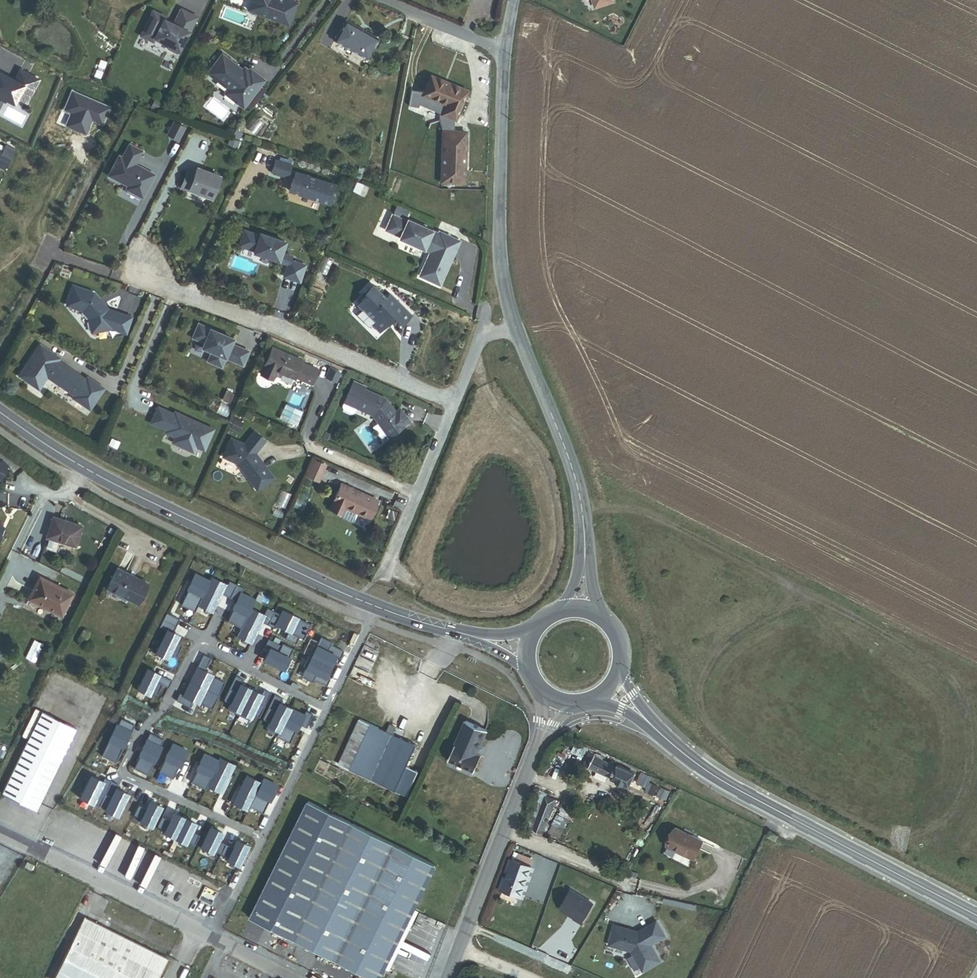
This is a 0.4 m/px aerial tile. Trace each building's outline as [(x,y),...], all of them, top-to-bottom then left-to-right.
[(250,3),(247,11),(288,27),(296,5),(283,0),(249,0),(250,3)] [(173,18),(152,7),(139,33),(153,40),(155,36),(169,43),(167,48),(177,53),(190,27),(191,28),(199,14),(180,5),(173,18)] [(336,41),(366,57),(376,39),(346,22),(336,41)] [(242,108),(263,81),(248,70),(247,71),(245,75),(241,71),(241,70),(221,55),(207,73),(227,89),(224,94),(242,108)] [(14,108),(20,96),(30,100),(39,82),(21,72),(15,82),(14,82),(13,84),(9,82),(10,80),(0,75),(0,100),(14,108)] [(443,114),(455,119),(467,91),(432,76),(424,94),(423,95),(446,105),(443,114)] [(443,114),(446,105),(423,95),(424,94),(413,92),(410,107),(419,108),(420,105),(441,114),(441,121),(445,132),(454,132),(455,119),(443,114)] [(186,125),(174,119),(166,134),(179,140),(186,125)] [(243,133),(237,129),(234,134),(239,138),(243,133)] [(443,182),(464,183),(464,170),(465,158),(465,144),(466,133),(454,132),(445,132),(443,182)] [(143,149),(128,142),(122,154),(117,152),(106,175),(126,185),(124,188),(142,197),(155,172),(136,163),(143,149)] [(12,156),(15,151),(4,145),(2,150),(12,156)] [(12,156),(2,150),(0,150),(0,168),(5,171),(12,156)] [(292,162),(275,157),(271,171),(288,176),(292,162)] [(213,196),(222,172),(196,162),(192,172),(186,170),(179,187),(189,191),(190,188),(213,196)] [(337,182),(295,168),(288,189),(329,203),(337,182)] [(394,212),(393,211),(384,229),(431,250),(421,275),(441,284),(461,238),(408,215),(410,210),(397,204),(394,212)] [(282,279),(297,284),(303,268),(288,263),(290,259),(280,255),(284,244),(258,235),(258,237),(243,231),(237,246),(252,252),(252,254),(286,266),(282,279)] [(387,295),(374,281),(365,291),(367,293),(356,304),(362,309),(356,314),(369,327),(372,324),(380,332),(394,317),(402,325),(414,313),(391,291),(387,295)] [(95,290),(72,282),(65,304),(81,310),(88,318),(91,333),(111,328),(127,333),(133,314),(111,307),(95,290)] [(240,367),(246,353),(229,346),(231,341),(197,326),(191,339),(202,344),(200,349),(210,354),(206,363),(219,369),(223,359),(240,367)] [(60,356),(39,342),(17,374),(38,389),(47,377),(73,395),(72,397),(89,409),(105,387),(86,374),(85,377),(59,359),(60,356)] [(318,369),(302,362),(302,360),(272,347),(260,374),(272,379),(276,370),(294,378),(295,377),(311,384),(318,369)] [(395,412),(385,398),(364,389),(365,387),(354,382),(344,402),(343,406),(344,410),(351,413),(355,411),(357,408),(372,415),(388,436),(409,422),(399,408),(395,412)] [(173,412),(157,405),(150,423),(165,430),(164,432),(173,436),(170,442),(194,453),(196,447),(204,450),(214,427),(174,409),(173,412)] [(255,453),(265,440),(254,431),(244,444),(231,438),(223,456),(237,463),(257,490),(273,478),(255,453)] [(409,476),(412,468),(407,465),(403,473),(409,476)] [(377,499),(341,483),(330,508),(341,513),(344,507),(369,518),(377,499)] [(46,538),(75,547),(81,526),(52,518),(46,538)] [(128,601),(137,605),(147,584),(116,569),(107,587),(129,598),(128,601)] [(209,581),(195,574),(188,589),(189,590),(181,605),(195,612),(198,606),(211,612),(226,584),(211,577),(209,581)] [(29,599),(61,616),(72,594),(40,578),(29,599)] [(243,588),(229,581),(223,595),(236,602),(233,608),(234,608),(227,621),(241,628),(236,637),(250,644),(261,622),(274,629),(276,626),(288,632),(285,639),(295,644),(299,637),(303,640),(311,625),(283,611),(281,615),(268,609),(264,616),(251,609),(255,600),(241,593),(243,588)] [(176,626),(180,620),(167,613),(163,620),(176,626)] [(175,642),(179,635),(173,633),(176,626),(163,620),(160,627),(167,630),(155,655),(166,660),(169,654),(176,657),(182,645),(175,642)] [(340,659),(344,652),(331,645),(332,643),(321,638),(317,646),(314,645),(309,656),(331,667),(336,657),(340,659)] [(288,658),(293,649),(282,644),(281,646),(268,639),(265,646),(269,649),(264,660),(286,671),(292,659),(288,658)] [(225,682),(212,676),(212,675),(204,671),(211,658),(203,655),(190,682),(218,695),(225,682)] [(325,678),(331,667),(309,656),(303,667),(306,669),(301,677),(312,683),(313,680),(327,686),(330,680),(325,678)] [(168,688),(172,681),(147,669),(137,690),(148,696),(150,692),(157,695),(162,685),(168,688)] [(238,715),(251,689),(241,684),(243,680),(236,676),(224,701),(230,704),(227,710),(238,715)] [(218,695),(190,682),(183,695),(179,693),(176,701),(189,707),(192,701),(198,704),(199,703),(212,709),(218,695)] [(259,718),(271,693),(264,690),(261,695),(251,689),(238,715),(249,721),(252,714),(259,718)] [(277,734),(290,708),(280,704),(282,699),(275,695),(263,720),(269,723),(266,729),(277,734)] [(306,728),(312,715),(305,712),(304,715),(290,708),(277,734),(276,737),(289,743),(296,731),(297,731),(299,725),(306,728)] [(36,810),(76,728),(41,712),(1,793),(36,810)] [(118,725),(116,725),(101,755),(115,762),(123,747),(124,747),(134,725),(121,719),(118,725)] [(477,770),(483,753),(478,751),(487,729),(464,719),(448,758),(477,770)] [(423,773),(413,768),(424,747),(406,738),(392,731),(379,725),(357,770),(411,797),(423,773)] [(410,732),(396,725),(392,731),(406,738),(410,732)] [(150,733),(139,755),(140,755),(134,768),(147,774),(161,747),(160,746),(163,739),(150,733)] [(187,751),(173,744),(159,771),(172,778),(179,765),(179,766),(187,751)] [(218,761),(204,754),(197,769),(198,769),(191,782),(205,789),(206,785),(220,792),(234,764),(220,757),(218,761)] [(629,787),(635,774),(617,765),(616,767),(595,757),(593,760),(589,757),(585,765),(629,787)] [(99,806),(111,781),(104,777),(102,781),(91,775),(79,798),(92,804),(92,803),(99,806)] [(261,783),(247,776),(233,804),(247,811),(249,806),(262,813),(269,800),(270,800),(277,786),(263,778),(261,783)] [(116,816),(127,794),(116,788),(118,784),(111,781),(99,806),(105,809),(104,810),(116,816)] [(538,837),(540,833),(543,834),(556,800),(545,796),(545,797),(537,794),(531,809),(538,812),(536,819),(529,816),(524,827),(532,830),(530,834),(538,837)] [(138,804),(134,814),(141,818),(140,821),(150,827),(161,806),(150,801),(146,808),(138,804)] [(308,801),(250,917),(372,977),(381,977),(437,865),(308,801)] [(170,820),(162,816),(157,826),(165,829),(163,833),(185,844),(186,840),(194,844),(199,835),(191,831),(195,823),(174,812),(170,820)] [(222,832),(211,827),(201,848),(212,853),(213,850),(228,857),(227,860),(238,866),(248,845),(237,840),(233,847),(218,840),(222,832)] [(695,860),(704,842),(690,835),(692,831),(686,828),(684,832),(676,829),(668,847),(695,860)] [(501,890),(520,897),(531,866),(513,860),(501,890)] [(594,904),(571,891),(561,907),(563,910),(575,918),(575,919),(582,923),(594,904)] [(168,957),(84,916),(53,977),(158,977),(168,957)] [(612,924),(607,946),(630,953),(643,973),(663,962),(654,944),(668,937),(657,919),(638,933),(612,924)]
